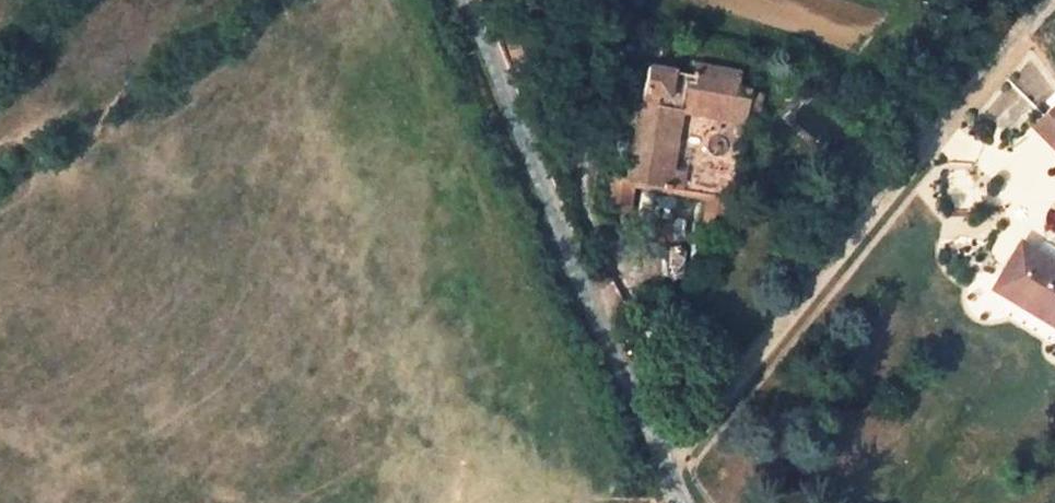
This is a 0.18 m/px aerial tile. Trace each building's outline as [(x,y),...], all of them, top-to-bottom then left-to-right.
[(623,190),(655,195),(667,117),(740,129),(745,101),(730,98),(732,84),(688,77),(685,94),(659,89),(660,79),(635,75),(629,115),(638,116),(634,139),(625,138),(617,189),(623,190)] [(1030,127),(1054,155),(1054,106),(1030,127)] [(596,221),(616,225),(623,190),(617,189),(603,186),(596,221)] [(714,239),(719,207),(694,202),(689,234),(714,239)] [(983,295),(1044,332),(1054,313),(1054,279),(1009,252),(983,295)]
